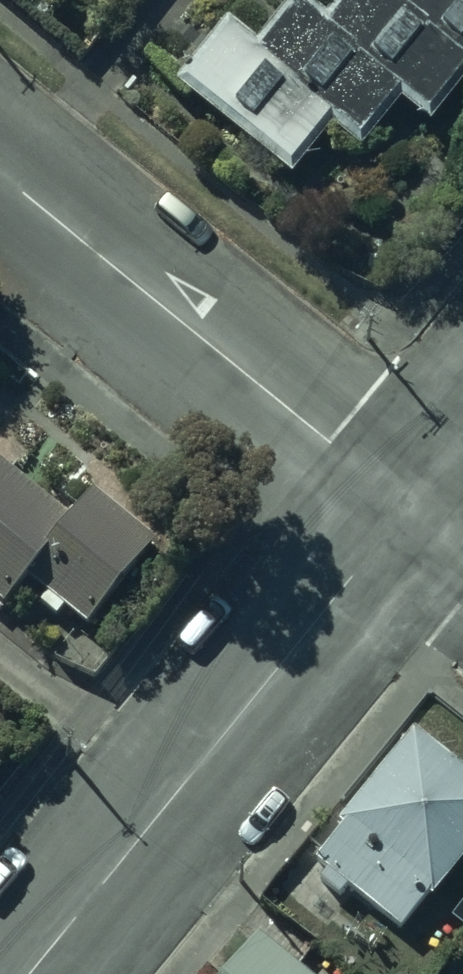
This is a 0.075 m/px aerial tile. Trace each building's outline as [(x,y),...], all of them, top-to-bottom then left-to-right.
[(399,4),(394,0),(356,0),(333,28),(304,7),(265,52),(239,32),(183,92),(298,185),(334,148),(363,165),(406,115),(434,135),(462,102),(462,0),(402,0),(399,4)] [(0,445),(0,636),(23,609),(84,661),(156,576),(0,445)] [(415,745),(319,873),(407,945),(462,880),(462,783),(415,745)] [(259,947),(238,973),(295,973),(259,947)]
